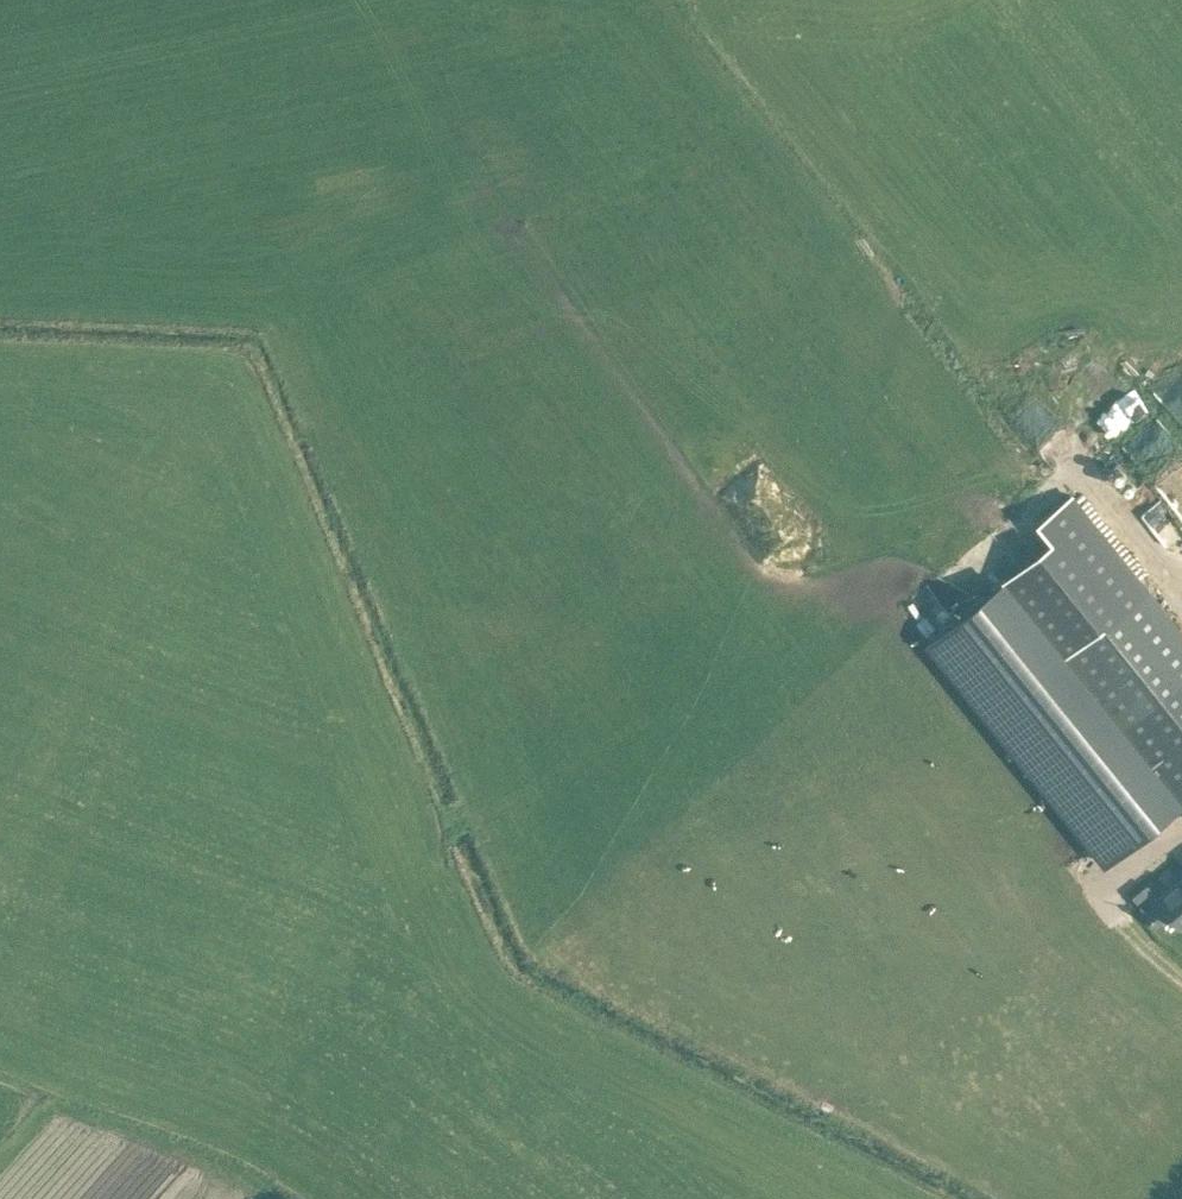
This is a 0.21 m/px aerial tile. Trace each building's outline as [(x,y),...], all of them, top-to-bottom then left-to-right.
[(1115,372),(1059,416),(1134,511),(1181,473),(1181,457),(1115,372)] [(930,637),(1109,861),(1181,803),(1181,627),(1148,586),(1150,584),(1129,558),(1074,492),(1040,520),(1053,537),(993,587),(930,637)] [(1181,549),(1181,531),(1164,509),(1149,521),(1175,554),(1181,549)] [(1160,896),(1146,908),(1158,924),(1173,912),(1181,923),(1181,878),(1160,896)]
